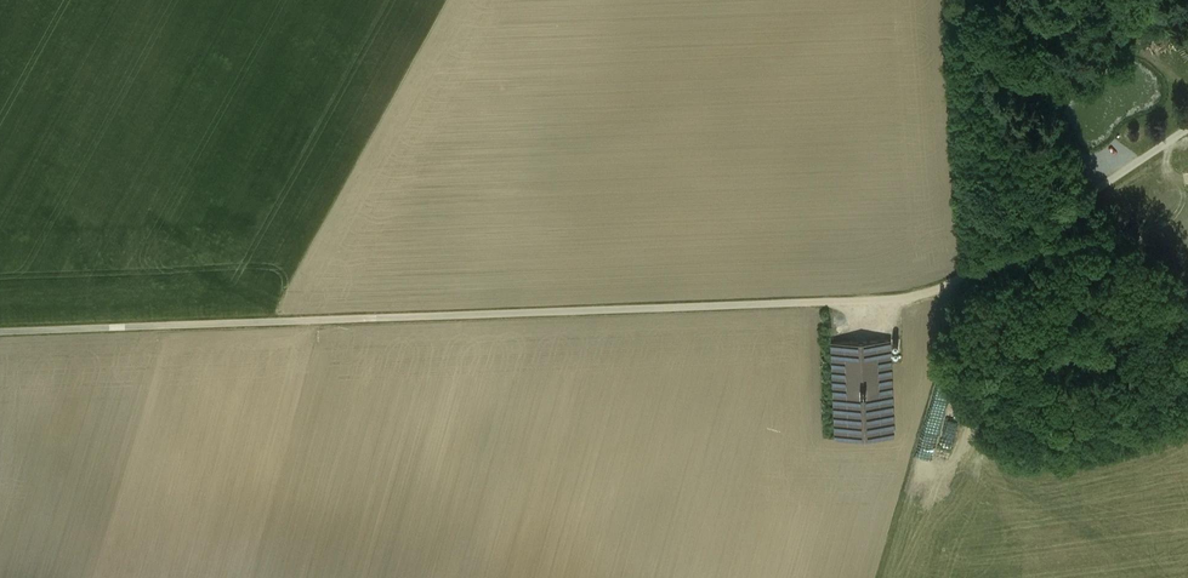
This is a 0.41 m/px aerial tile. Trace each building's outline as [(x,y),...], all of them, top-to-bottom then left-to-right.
[(888,339),(832,341),(836,437),(892,435),(888,339)]
